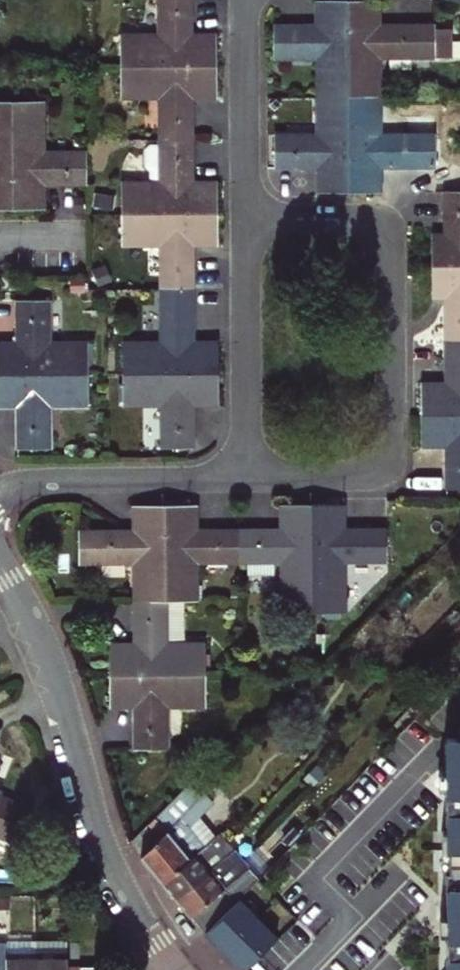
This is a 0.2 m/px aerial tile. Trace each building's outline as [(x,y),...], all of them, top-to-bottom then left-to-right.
[(216,67),(216,38),(191,38),(192,0),(159,0),(159,37),(121,37),(121,67),(216,67)] [(348,97),(348,0),(321,0),(321,27),(275,26),(274,58),(318,58),(318,97),(348,97)] [(376,0),(348,0),(348,97),(380,96),(380,58),(435,58),(435,26),(375,26),(376,0)] [(216,94),(216,67),(121,67),(121,97),(161,97),(161,142),(193,141),(193,94),(216,94)] [(380,96),(348,97),(349,192),(377,192),(377,168),(436,168),(436,135),(380,135),(380,96)] [(321,192),(349,192),(348,97),(318,97),(318,136),(275,136),(274,168),(321,168),(321,192)] [(13,209),(12,102),(0,103),(0,209),(13,209)] [(12,102),(13,209),(42,209),(42,185),(88,184),(88,152),(44,153),(43,102),(12,102)] [(122,213),(218,212),(217,186),(193,186),(193,141),(161,142),(161,183),(122,184),(122,213)] [(432,265),(459,265),(459,191),(445,191),(445,238),(432,238),(432,265)] [(218,242),(218,212),(122,213),(122,245),(162,245),(162,288),(194,288),(194,242),(218,242)] [(445,340),(459,340),(459,265),(432,265),(432,294),(445,294),(445,340)] [(123,343),(123,375),(219,374),(219,344),(194,344),(194,288),(162,288),(162,343),(123,343)] [(88,375),(88,344),(49,345),(49,301),(17,301),(17,348),(0,348),(0,375),(88,375)] [(421,415),(459,415),(459,340),(445,340),(446,386),(420,386),(421,415)] [(219,401),(219,374),(123,375),(123,405),(163,405),(163,448),(195,448),(195,401),(219,401)] [(0,375),(0,404),(18,404),(18,448),(50,448),(50,406),(88,406),(88,375),(0,375)] [(421,415),(421,443),(446,443),(446,488),(459,488),(459,415),(421,415)] [(284,531),(240,531),(240,561),(281,561),(282,613),(313,613),(312,505),(284,505),(284,531)] [(312,505),(313,613),(344,613),(344,560),(386,560),(386,530),(342,530),(341,505),(312,505)] [(134,601),(165,601),(165,506),(137,506),(137,532),(79,532),(78,563),(134,563),(134,601)] [(197,561),(240,561),(240,531),(194,531),(194,506),(165,506),(165,601),(182,601),(197,601),(197,561)] [(110,646),(110,675),(205,674),(205,645),(184,645),(182,601),(165,601),(134,601),(135,646),(110,646)] [(205,674),(110,675),(110,705),(136,705),(136,750),(166,750),(166,706),(205,706),(205,674)] [(455,724),(455,735),(442,735),(443,764),(444,831),(447,831),(447,871),(444,871),(445,969),(459,969),(459,720),(455,724)] [(153,819),(166,831),(200,795),(187,784),(153,819)] [(166,831),(141,857),(161,883),(204,848),(189,829),(214,803),(203,792),(200,795),(166,831)] [(8,842),(10,837),(22,842),(20,846),(22,847),(37,809),(2,794),(0,799),(0,838),(8,842)] [(161,883),(175,901),(235,852),(243,861),(266,837),(250,820),(228,843),(220,835),(204,848),(161,883)] [(237,901),(240,897),(250,887),(257,880),(243,861),(235,852),(175,901),(190,919),(192,917),(203,930),(222,916),(232,906),(237,901)] [(203,935),(237,969),(244,969),(247,967),(275,941),(237,901),(232,906),(222,916),(203,935)] [(9,937),(9,953),(62,954),(62,939),(9,937)] [(37,957),(6,958),(6,967),(0,967),(0,969),(38,969),(37,957)] [(82,965),(75,965),(74,957),(37,957),(38,969),(82,969),(82,965)]
